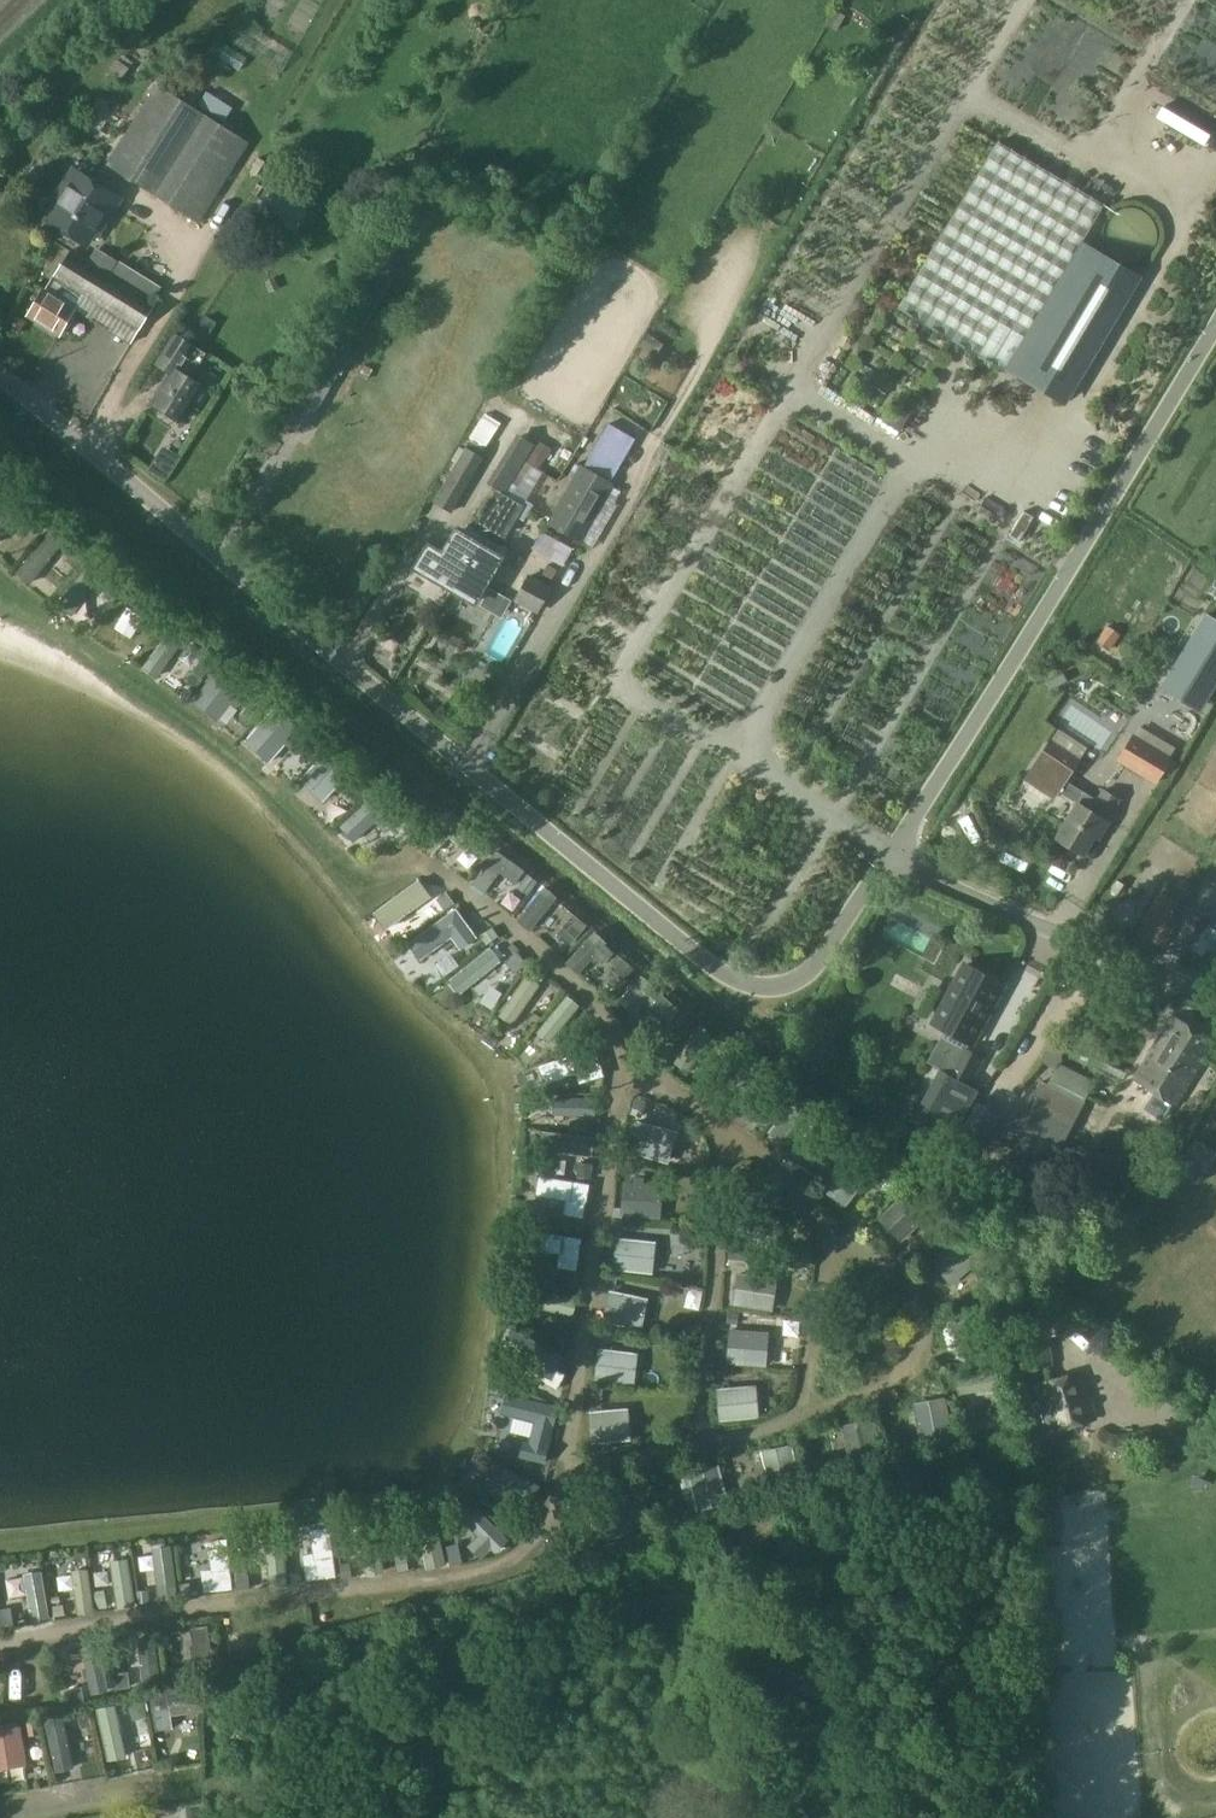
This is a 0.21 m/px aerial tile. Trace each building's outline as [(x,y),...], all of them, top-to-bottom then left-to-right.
[(200,222),(251,145),(161,85),(109,164),(183,212),(183,211),(200,222)] [(1078,246),(1102,206),(998,143),(899,307),(1004,370),(1006,367),(1066,403),(1138,282),(1078,246)] [(90,245),(117,201),(69,170),(41,214),(90,245)] [(309,213),(272,189),(265,200),(261,198),(248,217),(259,224),(265,214),(296,233),(309,213)] [(1103,236),(1103,239),(1103,241),(1104,244),(1104,246),(1105,248),(1106,250),(1107,252),(1108,255),(1109,256),(1111,258),(1113,260),(1115,261),(1117,263),(1119,264),(1121,265),(1123,265),(1126,266),(1128,266),(1130,267),(1133,266),(1135,266),(1137,266),(1140,265),(1142,264),(1144,263),(1146,262),(1148,260),(1150,259),(1151,257),(1153,255),(1154,253),(1155,251),(1156,249),(1157,247),(1158,244),(1158,242),(1158,239),(1158,237),(1158,235),(1157,232),(1157,230),(1156,227),(1155,225),(1153,223),(1152,221),(1150,219),(1148,218),(1146,216),(1144,215),(1142,214),(1140,213),(1138,212),(1135,212),(1133,212),(1131,211),(1128,212),(1126,212),(1124,212),(1121,213),(1119,214),(1117,215),(1115,216),(1113,218),(1111,219),(1110,221),(1108,223),(1107,225),(1106,227),(1105,229),(1104,232),(1104,234),(1103,236)] [(152,300),(114,276),(67,247),(28,311),(60,331),(84,292),(141,327),(156,303),(152,300)] [(114,276),(152,300),(160,287),(122,263),(114,276)] [(205,315),(192,336),(202,343),(216,322),(205,315)] [(649,329),(639,343),(653,353),(664,339),(649,329)] [(151,402),(181,421),(193,402),(199,400),(205,391),(203,386),(190,377),(205,354),(194,347),(195,345),(177,333),(158,365),(169,372),(151,402)] [(507,493),(524,463),(535,444),(521,436),(492,485),(507,493)] [(663,441),(654,458),(660,462),(670,445),(663,441)] [(452,511),(484,458),(470,449),(438,503),(452,511)] [(591,546),(615,504),(603,497),(611,485),(579,467),(548,521),(579,539),(591,546)] [(507,493),(477,543),(501,557),(504,558),(508,550),(502,546),(526,504),(507,493)] [(476,544),(477,543),(457,531),(444,553),(428,543),(415,567),(449,587),(476,544)] [(566,575),(572,555),(515,538),(509,559),(566,575)] [(476,544),(449,587),(475,602),(501,557),(477,543),(476,544)] [(538,614),(553,588),(530,575),(515,601),(538,614)] [(490,586),(480,603),(502,615),(512,598),(490,586)] [(1215,700),(1209,696),(1215,684),(1215,622),(1205,615),(1161,689),(1206,716),(1215,700)] [(210,686),(193,704),(216,725),(232,707),(210,686)] [(1173,752),(1189,722),(1145,699),(1129,730),(1173,752)] [(1081,715),(1078,723),(1061,717),(1054,736),(1104,754),(1113,727),(1081,715)] [(269,784),(281,773),(286,778),(310,755),(294,737),(257,771),(269,784)] [(1041,762),(1022,750),(1003,737),(995,748),(1015,761),(992,795),(1029,820),(1046,794),(1054,800),(1079,762),(1052,745),(1041,762)] [(1157,783),(1171,760),(1135,738),(1121,761),(1157,783)] [(312,808),(322,819),(352,792),(342,781),(312,808)] [(1106,820),(1121,799),(1102,789),(1091,810),(1077,802),(1056,836),(1083,853),(1095,835),(1098,837),(1108,821),(1106,820)] [(489,902),(502,884),(491,876),(478,894),(489,902)] [(1168,884),(1144,933),(1163,944),(1187,896),(1168,884)] [(396,937),(438,908),(426,890),(370,930),(377,941),(391,930),(396,937)] [(521,928),(531,936),(546,918),(522,898),(514,907),(529,919),(521,928)] [(1212,925),(1196,948),(1215,961),(1215,928),(1212,925)] [(422,969),(473,956),(465,927),(417,940),(405,943),(410,963),(419,960),(422,969)] [(508,947),(501,953),(504,956),(517,970),(526,962),(510,944),(508,947)] [(476,993),(482,1000),(507,978),(490,958),(449,993),(460,1006),(476,993)] [(965,968),(937,1020),(971,1038),(999,986),(965,968)] [(524,990),(502,1032),(517,1039),(539,997),(524,990)] [(1177,1105),(1215,1043),(1171,1018),(1136,1080),(1155,1092),(1145,1109),(1162,1120),(1173,1103),(1177,1105)] [(948,1137),(989,1058),(966,1045),(954,1068),(948,1065),(919,1121),(931,1128),(923,1143),(940,1152),(948,1137)] [(1084,1101),(1095,1082),(1064,1066),(1054,1086),(1084,1101)] [(1043,1080),(1015,1133),(1056,1155),(1084,1101),(1054,1086),(1043,1080)] [(737,1110),(751,1122),(769,1099),(755,1088),(737,1110)] [(626,1164),(667,1177),(678,1143),(637,1130),(626,1164)] [(1113,1160),(1104,1174),(1119,1185),(1129,1171),(1113,1160)] [(750,1164),(736,1170),(742,1184),(756,1177),(750,1164)] [(662,1229),(663,1213),(623,1211),(622,1227),(662,1229)] [(532,1245),(531,1264),(581,1265),(582,1247),(532,1245)] [(615,1284),(655,1285),(656,1251),(616,1250),(615,1284)] [(775,1322),(777,1284),(736,1282),(734,1317),(748,1318),(747,1337),(728,1336),(726,1372),(766,1374),(769,1324),(775,1324),(774,1341),(794,1342),(795,1323),(775,1322)] [(948,1295),(932,1299),(934,1311),(950,1307),(948,1295)] [(523,1314),(574,1324),(577,1308),(526,1298),(523,1314)] [(624,1302),(616,1332),(641,1338),(649,1308),(624,1302)] [(1027,1367),(1054,1363),(1050,1334),(1066,1332),(1063,1304),(1019,1310),(1027,1367)] [(647,1348),(642,1367),(658,1370),(662,1352),(647,1348)] [(597,1359),(598,1392),(636,1391),(635,1358),(597,1359)] [(1048,1431),(1094,1418),(1081,1372),(1035,1385),(1048,1431)] [(668,1392),(685,1396),(689,1378),(672,1374),(668,1392)] [(758,1391),(716,1393),(717,1428),(760,1426),(758,1391)] [(508,1420),(503,1433),(544,1449),(549,1436),(508,1420)] [(589,1431),(590,1448),(614,1448),(614,1431),(589,1431)] [(1057,1502),(1028,1505),(1030,1534),(1060,1532),(1057,1502)] [(645,1513),(605,1520),(607,1534),(647,1527),(645,1513)] [(69,1583),(58,1582),(58,1604),(69,1605),(69,1583)] [(104,1590),(94,1591),(97,1608),(107,1607),(104,1590)] [(115,1716),(96,1720),(109,1770),(127,1766),(115,1716)] [(30,1777),(21,1732),(0,1736),(0,1783),(30,1777)]
